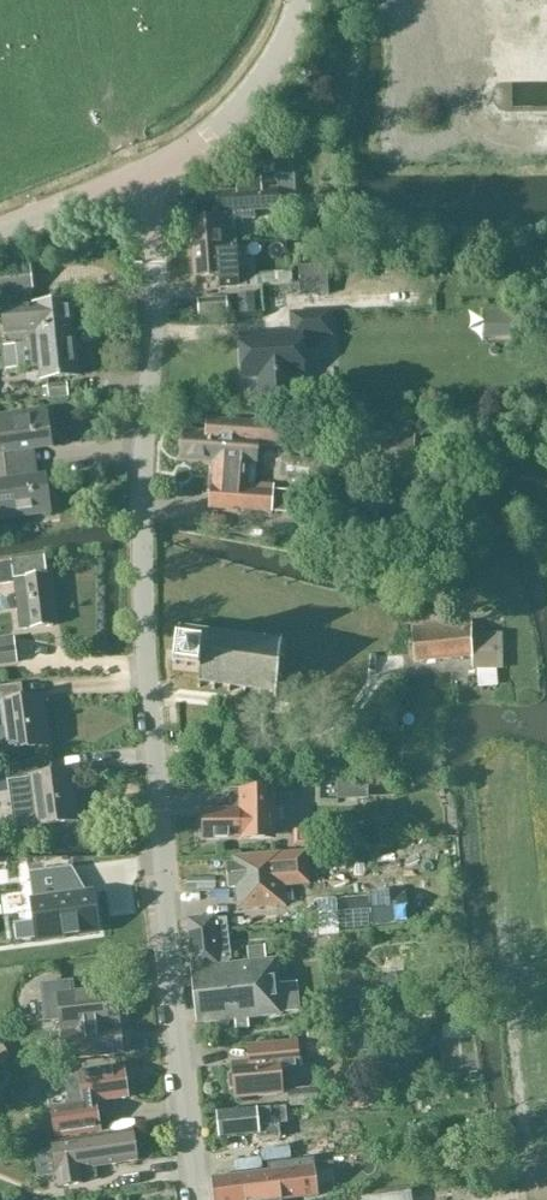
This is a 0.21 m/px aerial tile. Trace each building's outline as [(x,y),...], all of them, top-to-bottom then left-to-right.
[(325,21),(314,39),(324,46),(336,29),(325,21)] [(248,151),(239,157),(246,167),(255,161),(248,151)] [(235,247),(235,241),(234,221),(255,220),(254,211),(296,208),(295,176),(277,176),(277,188),(261,189),(260,176),(235,178),(236,190),(217,192),(219,218),(190,220),(192,250),(235,247)] [(261,272),(247,273),(246,268),(237,268),(235,247),(192,250),(194,280),(219,279),(219,289),(292,284),(292,275),(262,277),(261,272)] [(30,270),(30,266),(0,268),(0,308),(1,308),(3,335),(14,334),(26,333),(72,329),(70,303),(33,306),(30,270)] [(300,299),(329,297),(326,269),(299,271),(300,299)] [(240,318),(255,316),(254,296),(239,296),(240,318)] [(227,297),(197,300),(199,318),(229,315),(227,297)] [(304,378),(304,340),(304,337),(333,336),(331,311),(289,313),(290,333),(240,335),(242,380),(257,380),(259,398),(292,396),(292,378),(304,378)] [(513,312),(503,313),(504,337),(523,336),(522,330),(522,312),(513,312)] [(77,377),(74,355),(72,329),(26,333),(26,338),(28,338),(28,342),(15,343),(16,345),(2,347),(4,370),(18,369),(18,371),(38,368),(39,380),(77,377)] [(48,389),(48,400),(68,398),(67,388),(48,389)] [(359,400),(360,427),(382,426),(382,399),(359,400)] [(51,450),(46,413),(0,420),(0,470),(37,465),(35,452),(51,450)] [(182,433),(180,461),(210,463),(214,463),(214,465),(213,485),(238,487),(236,510),(296,513),(297,493),(273,491),(273,487),(254,486),(255,466),(257,466),(257,449),(283,450),(286,424),(206,419),(205,434),(182,433)] [(416,433),(354,431),(353,463),(414,466),(416,433)] [(38,475),(37,465),(0,470),(0,520),(50,514),(45,474),(38,475)] [(12,582),(19,632),(53,628),(44,560),(0,566),(0,583),(12,582)] [(502,633),(471,634),(470,625),(411,632),(415,664),(471,658),(473,670),(477,670),(478,685),(490,684),(489,669),(502,669),(502,633)] [(275,695),(281,642),(173,632),(172,673),(199,676),(198,686),(275,695)] [(17,665),(14,639),(0,641),(0,667),(17,665)] [(22,698),(20,685),(0,688),(0,709),(6,753),(48,748),(40,695),(22,698)] [(15,829),(78,821),(71,772),(43,775),(41,761),(0,767),(0,792),(9,791),(15,829)] [(366,782),(336,782),(336,798),(366,798),(366,782)] [(201,841),(275,840),(275,789),(229,790),(229,808),(201,809),(201,841)] [(322,845),(322,829),(295,829),(295,845),(322,845)] [(237,912),(286,908),(284,888),(310,885),(307,850),(232,857),(233,862),(226,863),(228,889),(235,889),(237,912)] [(35,921),(13,924),(16,943),(37,940),(72,935),(97,932),(92,894),(73,896),(69,868),(29,873),(28,873),(35,921)] [(339,928),(373,925),(370,896),(337,900),(339,928)] [(191,969),(231,965),(227,920),(217,921),(217,917),(186,920),(191,969)] [(298,984),(279,986),(277,960),(265,960),(264,948),(251,948),(252,962),(231,965),(191,969),(197,1025),(235,1021),(236,1029),(249,1028),(248,1020),(281,1016),(281,1013),(301,1011),(298,984)] [(115,1014),(118,1013),(116,988),(74,993),(72,979),(40,982),(43,1020),(62,1019),(66,1059),(122,1053),(120,1027),(116,1027),(115,1014)] [(342,1001),(358,998),(356,983),(339,986),(342,1001)] [(330,1027),(308,1029),(309,1042),(331,1039),(330,1027)] [(310,1058),(331,1056),(329,1040),(309,1043),(310,1058)] [(279,1070),(299,1068),(296,1043),(248,1048),(250,1063),(232,1065),(233,1073),(229,1076),(230,1088),(235,1090),(236,1098),(282,1094),(279,1070)] [(10,1059),(5,1050),(0,1053),(0,1065),(10,1059)] [(98,1131),(95,1102),(128,1098),(124,1068),(66,1076),(70,1106),(51,1108),(55,1137),(98,1131)] [(478,1072),(465,1073),(466,1082),(478,1081),(478,1072)] [(29,1094),(53,1089),(51,1077),(27,1082),(29,1094)] [(289,1107),(318,1104),(317,1087),(288,1090),(289,1107)] [(99,1106),(102,1118),(122,1113),(119,1102),(99,1106)] [(257,1135),(257,1140),(280,1137),(278,1123),(286,1123),(285,1107),(257,1110),(216,1113),(219,1139),(257,1135)] [(296,1157),(353,1151),(351,1126),(294,1132),(296,1157)] [(80,1168),(137,1161),(133,1132),(90,1138),(52,1143),(58,1186),(82,1183),(80,1168)] [(211,1180),(214,1199),(287,1199),(318,1196),(318,1194),(315,1194),(312,1170),(315,1169),(314,1158),(267,1164),(268,1172),(267,1172),(211,1180)] [(470,1199),(469,1189),(429,1191),(429,1199),(462,1199),(470,1199)] [(355,1195),(356,1199),(384,1199),(382,1191),(355,1195)]
